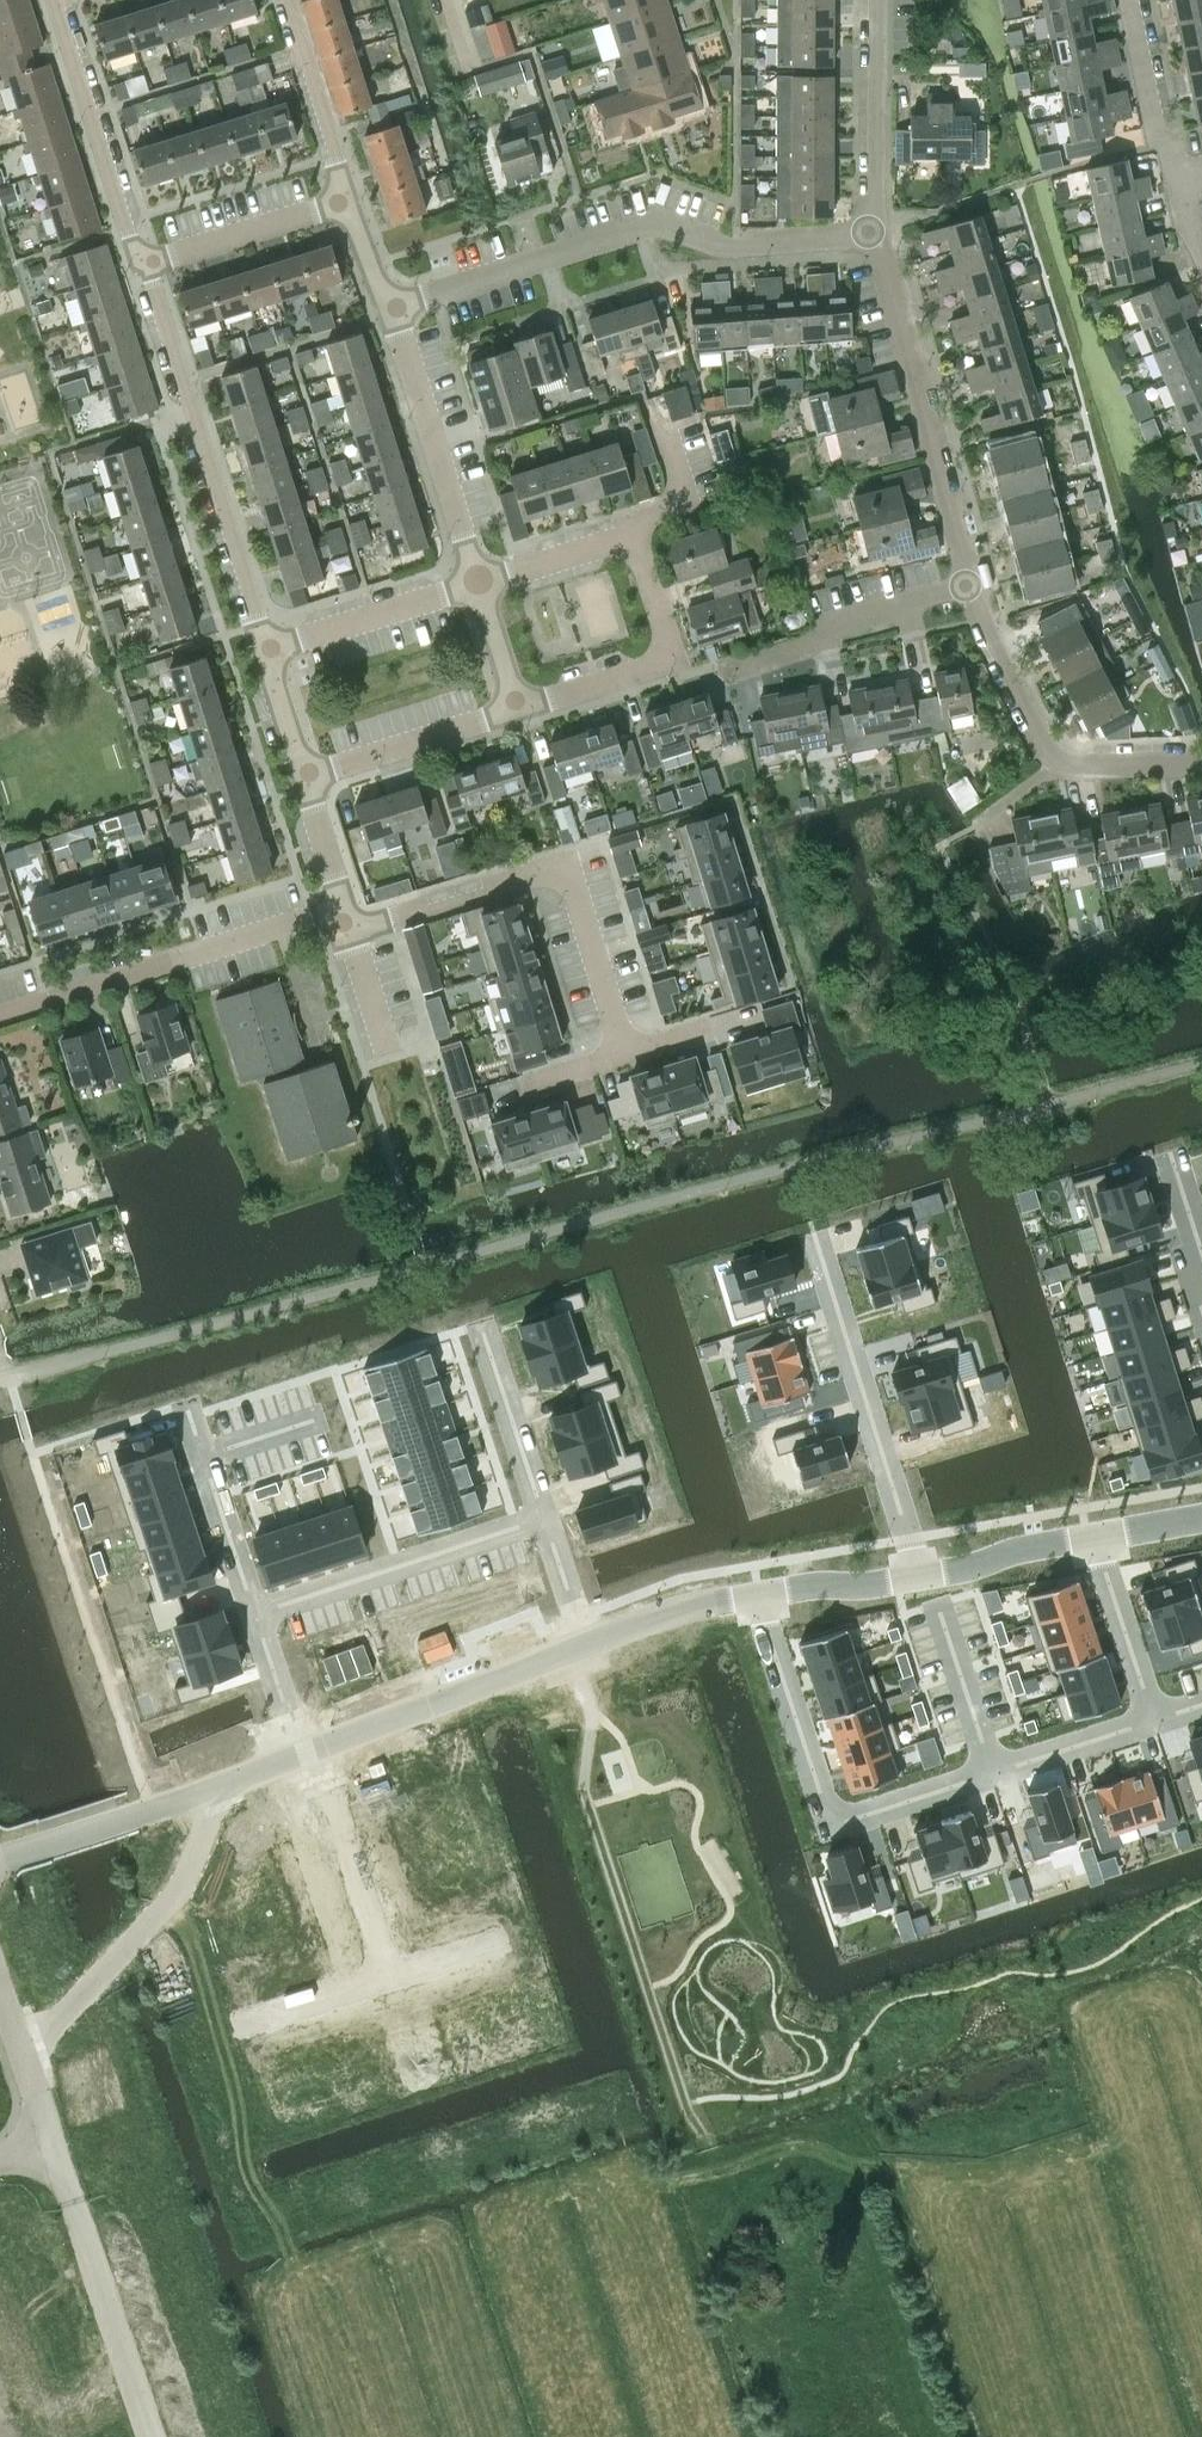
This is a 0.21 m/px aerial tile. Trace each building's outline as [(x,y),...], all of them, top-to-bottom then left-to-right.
[(29,0),(0,0),(0,23),(33,13),(29,0)] [(154,6),(165,40),(196,31),(186,0),(172,0),(154,6)] [(196,31),(226,21),(219,0),(186,0),(196,31)] [(226,21),(257,12),(253,0),(219,0),(226,21)] [(301,2),(310,32),(343,21),(337,0),(308,0),(301,2)] [(699,107),(665,0),(596,0),(597,2),(601,1),(623,68),(613,71),(620,94),(595,102),(606,137),(620,133),(622,139),(642,132),(640,127),(650,123),(652,129),(671,123),(670,117),(699,107)] [(1105,1),(1105,0),(1041,0),(1043,11),(1036,13),(1036,15),(1105,1)] [(1177,24),(1201,19),(1201,0),(1172,0),(1177,24)] [(1108,14),(1105,1),(1036,15),(1037,19),(1044,17),(1049,39),(1090,31),(1087,18),(1108,14)] [(753,17),(753,5),(740,5),(740,17),(753,17)] [(777,26),(831,26),(831,5),(777,5),(777,26)] [(154,6),(124,15),(135,50),(165,40),(154,6)] [(479,8),(464,13),(470,29),(480,26),(485,24),(479,8)] [(0,23),(0,60),(30,50),(43,46),(33,13),(0,23)] [(135,50),(124,15),(93,25),(104,60),(135,50)] [(1177,24),(1182,49),(1201,45),(1201,19),(1177,24)] [(343,21),(310,32),(319,60),(352,50),(343,21)] [(480,26),(470,29),(474,41),(484,38),(480,26)] [(776,46),(831,46),(831,26),(777,26),(776,46)] [(1092,45),(1090,31),(1049,39),(1053,62),(1047,64),(1047,67),(1116,53),(1114,40),(1092,45)] [(740,44),(753,44),(753,33),(740,33),(740,44)] [(511,35),(490,41),(496,58),(516,51),(511,35)] [(545,43),(535,46),(538,58),(549,54),(545,43)] [(246,44),(235,47),(240,62),(251,58),(246,44)] [(753,56),(753,44),(740,44),(740,56),(753,56)] [(1182,49),(1187,75),(1201,72),(1201,45),(1182,49)] [(831,67),(831,46),(776,46),(776,67),(831,67)] [(240,62),(235,47),(224,51),(229,65),(240,62)] [(0,60),(0,68),(3,79),(36,68),(30,50),(0,60)] [(352,50),(319,60),(328,89),(362,78),(352,50)] [(1119,66),(1116,53),(1047,67),(1048,70),(1055,69),(1060,91),(1100,83),(1098,70),(1119,66)] [(564,56),(540,64),(546,80),(569,73),(564,56)] [(520,62),(497,70),(503,89),(526,82),(520,62)] [(186,63),(175,66),(179,81),(191,77),(186,63)] [(18,109),(59,96),(49,64),(36,68),(3,79),(6,87),(11,85),(18,109)] [(268,64),(243,72),(247,87),(273,79),(268,64)] [(179,81),(175,66),(164,69),(168,84),(179,81)] [(243,72),(232,76),(236,91),(247,87),(243,72)] [(1187,75),(1192,100),(1201,98),(1201,72),(1187,75)] [(753,87),(753,74),(740,74),(740,87),(753,87)] [(731,87),(731,75),(720,75),(720,87),(731,87)] [(777,95),(831,95),(831,75),(777,75),(777,95)] [(362,78),(328,89),(337,118),(339,118),(366,109),(369,117),(370,118),(385,113),(387,113),(384,101),(370,106),(362,78)] [(119,100),(130,96),(125,82),(114,85),(119,100)] [(1100,83),(1060,91),(1064,114),(1058,115),(1058,119),(1127,105),(1125,91),(1103,96),(1100,83)] [(194,87),(183,91),(188,106),(199,102),(194,87)] [(176,109),(188,106),(183,91),(172,94),(176,109)] [(939,157),(939,94),(926,94),(926,116),(910,116),(910,130),(896,130),(895,164),(911,164),(911,157),(939,157)] [(952,94),(939,94),(939,157),(967,158),(967,165),(983,165),(983,131),(968,131),(968,116),(951,116),(952,94)] [(831,95),(777,95),(777,115),(831,115),(831,95)] [(30,143),(70,130),(59,96),(18,109),(13,111),(16,120),(22,118),(30,143)] [(1192,100),(1198,126),(1201,125),(1201,98),(1192,100)] [(562,100),(551,103),(555,115),(565,111),(562,100)] [(286,103),(255,113),(265,146),(296,136),(286,103)] [(740,116),(753,116),(753,103),(740,103),(740,116)] [(1130,118),(1127,105),(1058,119),(1059,122),(1066,121),(1070,143),(1064,144),(1067,159),(1100,152),(1097,138),(1112,136),(1109,123),(1130,118)] [(138,121),(133,106),(122,110),(126,125),(138,121)] [(565,111),(555,115),(559,127),(569,123),(565,111)] [(255,113),(224,122),(235,156),(265,146),(255,113)] [(536,113),(509,122),(514,136),(495,143),(510,186),(540,177),(540,176),(554,171),(536,113)] [(831,115),(777,115),(777,135),(831,135),(831,115)] [(753,128),(753,116),(740,116),(740,128),(753,128)] [(375,134),(365,137),(374,166),(407,156),(398,127),(397,125),(392,127),(389,119),(388,119),(387,119),(372,124),(375,134)] [(224,122),(194,132),(205,165),(235,156),(224,122)] [(39,175),(80,162),(70,130),(30,143),(24,145),(26,153),(31,151),(39,175)] [(194,132),(164,142),(174,175),(205,165),(194,132)] [(831,135),(777,135),(777,155),(831,155),(831,135)] [(174,175),(164,142),(133,151),(143,185),(174,175)] [(740,156),(752,156),(752,144),(740,144),(740,156)] [(831,155),(777,155),(777,175),(831,175),(831,155)] [(407,156),(374,166),(383,195),(416,184),(407,156)] [(752,168),(752,156),(740,156),(740,168),(752,168)] [(1091,199),(1148,187),(1146,176),(1129,180),(1125,161),(1085,170),(1091,199)] [(50,208),(91,195),(80,162),(39,175),(34,177),(37,186),(42,184),(50,208)] [(425,170),(427,177),(438,174),(436,167),(425,170)] [(777,175),(777,195),(831,195),(831,175),(777,175)] [(433,182),(438,196),(438,197),(454,193),(449,177),(448,177),(433,182)] [(416,184),(383,195),(392,224),(425,213),(416,184)] [(740,196),(753,196),(753,184),(740,184),(740,196)] [(0,190),(0,201),(1,205),(11,201),(18,199),(13,185),(6,188),(0,190)] [(1065,187),(1054,189),(1057,206),(1068,204),(1066,189),(1065,187)] [(1098,228),(1137,219),(1133,201),(1151,197),(1148,187),(1091,199),(1098,228)] [(101,229),(91,195),(50,208),(45,209),(48,219),(52,217),(60,242),(101,229)] [(831,216),(831,195),(777,195),(777,216),(831,216)] [(753,208),(753,196),(740,196),(740,208),(753,208)] [(951,252),(987,240),(979,215),(922,233),(925,244),(946,238),(951,252)] [(17,230),(14,219),(4,221),(4,222),(7,233),(17,230)] [(1104,255),(1161,243),(1159,234),(1141,238),(1137,219),(1098,228),(1104,255)] [(995,265),(987,240),(951,252),(955,265),(934,272),(937,283),(995,265)] [(1163,252),(1161,243),(1104,255),(1110,285),(1150,276),(1146,256),(1163,252)] [(106,245),(60,259),(62,267),(67,265),(75,290),(116,276),(106,245)] [(330,245),(300,255),(311,289),(341,280),(330,245)] [(300,255),(270,265),(281,299),(311,289),(300,255)] [(41,263),(27,268),(30,276),(30,278),(45,273),(41,263)] [(1029,282),(1039,279),(1039,277),(1034,264),(1034,263),(1024,266),(1029,282)] [(281,299),(270,265),(240,274),(251,308),(281,299)] [(965,300),(1002,288),(995,265),(937,283),(940,293),(961,287),(965,300)] [(819,273),(824,334),(850,332),(848,295),(835,296),(833,272),(819,273)] [(807,297),(794,298),(797,336),(824,334),(819,273),(805,274),(807,297)] [(240,274),(210,284),(221,318),(251,308),(240,274)] [(127,309),(116,276),(75,290),(70,291),(73,300),(78,298),(85,322),(127,309)] [(767,277),(771,338),(797,336),(794,298),(782,299),(780,276),(767,277)] [(755,301),(742,302),(745,341),(771,338),(767,277),(753,278),(755,301)] [(714,281),(719,343),(745,341),(742,302),(730,303),(728,279),(714,281)] [(693,345),(719,343),(714,281),(701,282),(702,304),(689,305),(693,345)] [(1140,327),(1193,303),(1189,294),(1174,301),(1165,281),(1128,298),(1140,327)] [(221,318),(210,284),(179,293),(190,328),(221,318)] [(952,331),(1009,313),(1002,288),(965,300),(969,313),(949,319),(952,331)] [(1095,291),(1083,293),(1085,304),(1097,301),(1095,291)] [(48,299),(36,303),(40,314),(51,311),(48,299)] [(620,309),(635,358),(649,354),(645,341),(661,336),(666,352),(681,347),(671,316),(657,320),(651,300),(620,309)] [(1099,301),(1090,305),(1094,314),(1103,310),(1099,301)] [(1152,353),(1189,337),(1182,320),(1197,313),(1193,303),(1140,327),(1152,353)] [(96,355),(137,342),(127,309),(85,322),(80,324),(83,333),(88,331),(96,355)] [(621,362),(635,358),(620,309),(588,319),(594,340),(581,344),(591,374),(604,370),(600,355),(617,350),(621,362)] [(319,315),(324,329),(335,326),(330,311),(319,315)] [(981,350),(1017,338),(1009,313),(952,331),(956,343),(977,336),(981,350)] [(313,333),(324,329),(319,315),(308,319),(313,333)] [(270,330),(259,334),(264,349),(275,345),(270,330)] [(513,343),(515,349),(516,349),(527,387),(528,387),(563,376),(568,392),(585,387),(571,342),(555,347),(550,332),(513,343)] [(325,344),(334,375),(369,364),(360,333),(325,344)] [(264,349),(259,334),(248,338),(253,352),(264,349)] [(1201,362),(1201,351),(1196,354),(1189,337),(1152,353),(1163,379),(1201,362)] [(968,380),(1025,363),(1017,338),(981,350),(985,363),(965,370),(968,380)] [(98,364),(106,388),(147,374),(137,342),(96,355),(91,357),(94,365),(98,364)] [(1057,353),(1054,343),(1043,346),(1046,356),(1057,353)] [(537,415),(528,387),(527,387),(516,349),(515,349),(493,356),(490,347),(468,354),(471,364),(468,365),(488,430),(537,415)] [(299,365),(314,360),(311,349),(296,354),(299,365)] [(203,368),(214,364),(209,350),(198,354),(203,368)] [(56,354),(48,356),(51,368),(59,365),(56,354)] [(275,373),(290,368),(286,357),(271,361),(275,373)] [(1201,394),(1201,362),(1163,379),(1175,406),(1201,394)] [(996,398),(1032,387),(1025,363),(968,380),(971,391),(991,385),(996,398)] [(334,375),(344,405),(379,394),(369,364),(334,375)] [(230,407),(265,397),(255,366),(220,376),(230,407)] [(692,368),(678,373),(682,386),(684,386),(697,382),(692,368)] [(827,391),(806,397),(816,436),(835,431),(835,430),(879,419),(874,403),(898,396),(891,370),(857,379),(860,390),(829,398),(827,391)] [(147,374),(106,388),(101,389),(104,398),(109,396),(117,422),(158,409),(147,374)] [(73,381),(58,386),(62,400),(76,396),(78,396),(73,381)] [(597,387),(591,389),(597,404),(608,400),(609,400),(603,384),(602,385),(597,387)] [(670,420),(692,413),(684,386),(682,386),(661,393),(670,420)] [(771,386),(756,390),(760,403),(774,399),(771,386)] [(1041,414),(1032,387),(996,398),(1000,412),(979,418),(983,431),(1041,414)] [(344,405),(353,435),(388,425),(379,394),(344,405)] [(1201,425),(1201,394),(1175,406),(1186,432),(1201,425)] [(240,438),(274,427),(265,397),(230,407),(240,438)] [(315,415),(330,410),(326,399),(311,403),(315,415)] [(77,401),(64,405),(68,415),(81,412),(77,401)] [(290,422),(305,417),(302,406),(287,411),(290,422)] [(333,421),(330,410),(315,415),(318,426),(333,421)] [(596,412),(579,417),(582,427),(599,421),(596,412)] [(309,429),(305,417),(290,422),(294,434),(309,429)] [(582,427),(579,417),(563,423),(566,432),(582,427)] [(879,419),(835,430),(835,431),(843,460),(876,451),(879,463),(913,454),(906,428),(883,435),(879,419)] [(353,435),(363,466),(398,455),(388,425),(353,435)] [(1186,432),(1198,460),(1201,458),(1201,425),(1186,432)] [(249,468),(284,457),(274,427),(240,438),(249,468)] [(646,428),(632,433),(640,460),(642,467),(657,463),(655,456),(646,428)] [(545,429),(528,434),(531,443),(548,438),(545,429)] [(531,443),(528,434),(511,440),(514,449),(531,443)] [(987,448),(994,473),(1040,461),(1034,436),(987,448)] [(1079,441),(1069,444),(1071,454),(1082,451),(1079,441)] [(591,452),(605,495),(631,486),(637,502),(651,498),(636,452),(622,456),(618,443),(591,452)] [(112,487),(147,476),(137,445),(102,456),(112,487)] [(1082,451),(1071,454),(1074,464),(1084,461),(1082,451)] [(578,504),(605,495),(591,452),(564,460),(578,504)] [(363,466),(372,496),(407,485),(398,455),(363,466)] [(259,498),(293,488),(284,457),(249,468),(259,498)] [(333,475),(349,470),(345,459),(330,463),(333,475)] [(552,512),(578,504),(564,460),(538,469),(552,512)] [(1040,461),(994,473),(1000,498),(1047,486),(1040,461)] [(309,483),(324,478),(321,466),(305,471),(309,483)] [(860,528),(904,516),(900,500),(923,494),(916,468),(883,477),(885,487),(852,496),(860,528)] [(524,521),(552,512),(538,469),(511,478),(515,491),(499,496),(513,541),(529,536),(524,521)] [(349,470),(333,475),(337,486),(352,482),(349,470)] [(122,518),(157,507),(147,476),(112,487),(122,518)] [(324,478),(309,483),(312,494),(328,490),(324,478)] [(67,501),(83,496),(79,485),(63,490),(67,501)] [(372,496),(382,526),(417,516),(407,485),(372,496)] [(1047,486),(1000,498),(1007,523),(1053,511),(1047,486)] [(268,529),(303,518),(293,488),(259,498),(268,529)] [(1092,490),(1081,492),(1084,503),(1094,501),(1092,490)] [(86,508),(83,496),(67,501),(71,513),(86,508)] [(1094,501),(1084,503),(1086,514),(1097,512),(1094,501)] [(131,548),(166,537),(157,507),(122,518),(131,548)] [(1053,511),(1007,523),(1013,549),(1060,537),(1053,511)] [(799,513),(783,517),(789,543),(806,539),(799,513)] [(417,516),(382,526),(391,558),(426,547),(417,516)] [(908,532),(904,516),(860,528),(868,557),(900,548),(904,560),(938,551),(931,526),(908,532)] [(278,559),(312,548),(303,518),(268,529),(278,559)] [(353,535),(368,531),(364,519),(349,524),(353,535)] [(327,543),(343,538),(339,527),(324,531),(327,543)] [(715,529),(667,544),(678,581),(708,571),(712,585),(750,573),(746,558),(726,564),(715,529)] [(371,542),(368,531),(353,535),(356,547),(371,542)] [(1185,536),(1175,539),(1177,548),(1188,546),(1185,536)] [(141,579),(176,568),(166,537),(131,548),(141,579)] [(1066,562),(1060,537),(1013,549),(1020,574),(1066,562)] [(346,550),(343,538),(327,543),(331,554),(346,550)] [(1104,541),(1094,543),(1097,554),(1107,551),(1104,541)] [(804,544),(788,549),(791,559),(807,555),(804,544)] [(82,551),(86,562),(101,557),(98,546),(82,551)] [(322,579),(312,548),(278,559),(288,590),(322,579)] [(1107,551),(1097,554),(1099,565),(1110,562),(1107,551)] [(101,557),(86,562),(89,574),(105,569),(101,557)] [(1073,587),(1066,562),(1020,574),(1027,599),(1073,587)] [(150,610),(186,599),(176,568),(141,579),(150,610)] [(717,599),(687,608),(699,645),(747,629),(746,625),(758,621),(754,607),(749,590),(755,588),(750,573),(712,585),(717,599)] [(1189,587),(1192,599),(1192,600),(1201,597),(1201,585),(1201,583),(1189,587)] [(195,630),(186,599),(150,610),(160,641),(195,630)] [(1131,620),(1141,615),(1133,599),(1123,603),(1131,620)] [(1039,637),(1051,660),(1089,641),(1099,636),(1082,602),(1074,603),(1044,618),(1051,631),(1039,637)] [(105,624),(120,619),(117,607),(101,612),(105,624)] [(1149,631),(1141,615),(1131,620),(1139,635),(1149,631)] [(120,619),(105,624),(108,635),(124,630),(120,619)] [(1191,624),(1193,635),(1194,638),(1201,636),(1201,625),(1201,622),(1199,622),(1191,624)] [(1099,636),(1089,641),(1051,660),(1062,683),(1100,664),(1110,659),(1099,636)] [(1154,665),(1164,660),(1156,644),(1146,649),(1154,665)] [(169,668),(179,700),(213,689),(204,658),(169,668)] [(1100,664),(1062,683),(1074,706),(1112,686),(1122,681),(1110,659),(1100,664)] [(1172,675),(1164,660),(1154,665),(1163,681),(1172,675)] [(937,696),(924,699),(931,733),(951,729),(948,716),(973,711),(964,666),(939,671),(939,674),(933,675),(937,696)] [(901,679),(877,684),(889,742),(913,737),(931,733),(924,699),(912,702),(908,682),(902,683),(901,679)] [(1128,694),(1122,681),(1112,686),(1074,706),(1086,730),(1097,724),(1105,736),(1135,721),(1128,707),(1124,710),(1118,699),(1128,694)] [(812,684),(788,690),(797,734),(799,746),(824,741),(824,742),(824,746),(831,744),(830,740),(842,738),(843,738),(838,716),(836,705),(823,707),(819,686),(813,687),(812,684)] [(838,716),(843,738),(842,738),(845,751),(864,747),(889,742),(877,684),(852,689),(853,692),(846,693),(850,714),(838,716)] [(179,700),(188,730),(223,719),(213,689),(179,700)] [(763,720),(750,723),(756,755),(776,750),(799,746),(797,734),(788,690),(764,694),(764,697),(759,698),(763,720)] [(708,693),(676,703),(687,737),(718,728),(723,745),(736,741),(726,709),(714,713),(708,693)] [(133,713),(148,708),(144,697),(129,702),(133,713)] [(651,733),(638,737),(648,769),(662,764),(661,760),(676,755),(691,750),(687,737),(676,703),(645,712),(651,733)] [(148,708),(133,713),(136,725),(152,720),(148,708)] [(188,730),(198,760),(232,750),(223,719),(188,730)] [(611,724),(581,733),(592,768),(622,759),(627,776),(641,771),(631,740),(618,744),(611,724)] [(592,768),(581,733),(549,743),(556,763),(542,767),(552,799),(567,795),(561,778),(592,768)] [(198,760),(207,791),(242,780),(232,750),(198,760)] [(515,754),(484,764),(495,799),(525,789),(530,806),(545,802),(535,770),(521,775),(515,754)] [(151,774),(167,769),(163,758),(148,763),(151,774)] [(495,799),(484,764),(439,778),(455,830),(470,825),(465,809),(495,799)] [(167,769),(151,774),(155,786),(171,781),(167,769)] [(719,777),(705,781),(710,795),(723,791),(719,777)] [(207,791),(217,821),(251,810),(242,780),(207,791)] [(700,781),(678,788),(684,806),(706,799),(700,781)] [(386,796),(397,831),(427,821),(432,838),(446,834),(436,802),(424,806),(418,786),(386,796)] [(671,790),(655,795),(660,811),(676,805),(671,790)] [(1177,822),(1184,855),(1201,851),(1201,793),(1191,796),(1192,799),(1186,800),(1190,820),(1177,822)] [(808,795),(798,797),(800,807),(810,805),(808,795)] [(367,840),(397,831),(386,796),(355,805),(361,825),(348,829),(358,861),(372,857),(367,840)] [(1153,803),(1130,808),(1138,852),(1141,863),(1184,855),(1177,822),(1164,825),(1160,804),(1153,806),(1153,803)] [(581,839),(575,821),(570,804),(553,809),(559,829),(557,830),(562,845),(564,844),(581,839)] [(632,808),(611,815),(615,828),(636,822),(632,808)] [(1052,870),(1095,862),(1095,861),(1090,839),(1088,826),(1074,829),(1070,810),(1064,811),(1064,808),(1040,813),(1052,870)] [(1104,837),(1090,839),(1095,861),(1095,862),(1100,887),(1120,883),(1118,875),(1117,868),(1141,863),(1138,852),(1130,808),(1105,813),(1106,816),(1100,817),(1104,837)] [(217,821),(226,852),(261,841),(251,810),(217,821)] [(118,816),(122,828),(138,822),(135,811),(118,816)] [(681,847),(673,849),(675,857),(731,840),(723,813),(675,827),(681,847)] [(1052,870),(1040,813),(1016,818),(1017,820),(1011,822),(1015,841),(1002,843),(988,846),(992,867),(999,880),(1052,870)] [(606,814),(582,821),(587,837),(606,831),(611,830),(606,814)] [(105,833),(122,828),(118,816),(101,821),(105,833)] [(170,835),(186,830),(182,819),(167,824),(170,835)] [(66,832),(70,844),(86,839),(82,827),(66,832)] [(189,842),(186,830),(170,835),(174,847),(189,842)] [(625,849),(640,845),(636,830),(608,839),(613,853),(625,849)] [(52,850),(70,844),(66,832),(49,838),(52,850)] [(92,856),(86,839),(70,844),(75,861),(92,856)] [(448,840),(436,845),(445,875),(463,869),(453,839),(448,840)] [(685,859),(692,881),(739,866),(731,840),(675,857),(677,861),(685,859)] [(29,857),(44,852),(40,841),(24,846),(28,857),(29,857)] [(261,841),(226,852),(236,883),(271,872),(261,841)] [(28,857),(24,846),(3,853),(9,869),(31,862),(29,857),(28,857)] [(135,869),(147,908),(157,905),(158,908),(179,902),(175,889),(171,890),(162,860),(135,869)] [(748,893),(739,866),(692,881),(692,883),(698,882),(705,906),(748,893)] [(137,911),(147,908),(135,869),(109,877),(122,920),(139,915),(137,911)] [(3,874),(0,875),(0,892),(8,890),(3,874)] [(1191,878),(1192,882),(1193,891),(1194,893),(1200,891),(1201,891),(1201,875),(1191,878)] [(106,925),(122,920),(109,877),(83,885),(95,924),(105,921),(106,925)] [(189,897),(205,892),(201,881),(186,886),(189,897)] [(86,927),(95,924),(83,885),(57,893),(71,936),(87,931),(86,927)] [(385,885),(374,888),(377,901),(389,897),(385,885)] [(637,888),(624,892),(627,902),(640,898),(637,888)] [(54,941),(71,936),(57,893),(30,902),(43,941),(53,938),(54,941)] [(640,898),(627,902),(630,912),(643,908),(640,898)] [(476,934),(479,944),(526,930),(518,903),(519,903),(518,901),(484,911),(482,906),(461,912),(469,937),(476,934)] [(700,924),(708,951),(760,935),(752,908),(700,924)] [(8,929),(19,926),(14,909),(2,912),(8,929)] [(434,963),(422,924),(404,930),(416,969),(434,963)] [(637,933),(641,947),(669,938),(665,925),(637,933)] [(25,942),(19,926),(8,929),(13,946),(25,942)] [(479,944),(487,972),(535,958),(526,930),(479,944)] [(760,935),(708,951),(717,978),(769,962),(760,935)] [(487,972),(480,974),(489,1003),(544,986),(535,958),(487,972)] [(710,999),(713,1009),(777,990),(769,962),(717,978),(722,995),(710,999)] [(423,993),(442,987),(438,975),(419,980),(423,993)] [(288,1159),(356,1138),(332,1060),(298,1071),(295,1064),(303,1062),(277,980),(215,999),(241,1081),(273,1071),(275,1078),(263,1082),(288,1159)] [(652,984),(657,998),(669,994),(665,980),(652,984)] [(544,986),(489,1003),(497,1031),(552,1014),(544,986)] [(657,998),(661,1013),(674,1009),(669,994),(657,998)] [(426,1001),(431,1019),(444,1015),(438,997),(426,1001)] [(731,1045),(742,1081),(780,1070),(783,1080),(804,1074),(790,1027),(797,1025),(790,1002),(763,1010),(770,1033),(731,1045)] [(170,1055),(189,1049),(174,1004),(172,1004),(169,1003),(159,1006),(157,1009),(137,1016),(148,1051),(137,1054),(145,1081),(166,1074),(163,1063),(171,1060),(170,1055)] [(556,1027),(552,1014),(497,1031),(498,1031),(505,1029),(513,1055),(512,1055),(513,1057),(517,1070),(546,1061),(542,1048),(561,1042),(561,1040),(560,1040),(560,1039),(563,1038),(559,1026),(556,1027)] [(444,1015),(431,1019),(437,1037),(449,1033),(444,1015)] [(114,1083),(130,1078),(120,1046),(104,1051),(97,1028),(61,1040),(76,1086),(111,1074),(114,1083)] [(717,1045),(706,1049),(711,1065),(722,1062),(717,1045)] [(694,1056),(662,1066),(678,1118),(710,1109),(708,1103),(722,1098),(714,1070),(699,1074),(694,1056)] [(30,1122),(25,1105),(16,1108),(0,1059),(0,1060),(0,1132),(30,1122)] [(641,1108),(647,1128),(678,1118),(662,1066),(630,1076),(632,1080),(617,1084),(626,1113),(641,1108)] [(467,1091),(462,1074),(450,1078),(455,1095),(467,1091)] [(484,1091),(457,1099),(463,1119),(490,1111),(484,1091)] [(564,1101),(528,1112),(542,1160),(579,1149),(577,1143),(600,1136),(599,1133),(608,1131),(602,1113),(593,1115),(590,1105),(568,1112),(564,1101)] [(528,1112),(491,1124),(506,1171),(542,1160),(528,1112)] [(63,1121),(66,1130),(77,1127),(74,1118),(63,1121)] [(50,1202),(36,1159),(45,1156),(37,1130),(0,1142),(0,1180),(0,1181),(0,1183),(1,1182),(5,1194),(4,1194),(5,1196),(11,1215),(27,1209),(31,1212),(36,1212),(40,1211),(47,1207),(48,1203),(50,1202)] [(1103,1173),(1072,1182),(1077,1199),(1083,1196),(1091,1223),(1152,1204),(1151,1203),(1150,1204),(1141,1176),(1107,1187),(1103,1173)] [(921,1195),(910,1199),(915,1218),(927,1214),(921,1195)] [(1152,1204),(1091,1223),(1100,1250),(1093,1252),(1098,1268),(1129,1258),(1125,1244),(1160,1233),(1152,1204)] [(882,1240),(856,1248),(864,1276),(863,1276),(863,1277),(918,1260),(917,1259),(916,1259),(908,1234),(913,1232),(908,1215),(877,1225),(882,1240)] [(21,1244),(37,1295),(69,1284),(71,1290),(86,1286),(84,1280),(87,1279),(77,1248),(96,1242),(90,1222),(21,1244)] [(745,1298),(731,1303),(735,1318),(765,1309),(760,1294),(793,1284),(784,1256),(754,1265),(751,1256),(734,1261),(745,1298)] [(918,1260),(863,1277),(872,1306),(900,1297),(904,1312),(935,1302),(930,1286),(926,1287),(918,1260)] [(1140,1260),(1089,1276),(1097,1303),(1149,1287),(1140,1260)] [(1059,1280),(1048,1284),(1051,1294),(1062,1291),(1059,1280)] [(1149,1287),(1097,1303),(1097,1304),(1100,1303),(1107,1327),(1172,1307),(1169,1297),(1151,1302),(1146,1289),(1149,1288),(1149,1287)] [(554,1315),(520,1326),(524,1338),(522,1338),(528,1356),(581,1338),(572,1311),(586,1307),(580,1291),(556,1299),(549,1301),(554,1315)] [(1172,1307),(1107,1327),(1115,1351),(1161,1337),(1157,1322),(1175,1317),(1172,1307)] [(740,1360),(733,1362),(740,1382),(754,1377),(755,1378),(800,1364),(792,1337),(784,1339),(781,1328),(734,1343),(740,1360)] [(920,1362),(892,1371),(901,1400),(960,1382),(952,1355),(961,1352),(956,1335),(915,1348),(920,1362)] [(1161,1337),(1115,1351),(1122,1373),(1122,1375),(1117,1376),(1117,1377),(1187,1356),(1184,1346),(1166,1352),(1161,1337)] [(581,1338),(528,1356),(534,1373),(535,1372),(539,1384),(573,1373),(578,1387),(609,1377),(603,1361),(590,1365),(581,1338)] [(718,1351),(715,1342),(701,1346),(704,1356),(718,1351)] [(427,1347),(395,1357),(405,1386),(437,1375),(427,1347)] [(1187,1356),(1117,1377),(1125,1402),(1177,1386),(1172,1371),(1190,1366),(1187,1356)] [(395,1357),(363,1368),(373,1396),(405,1386),(395,1357)] [(761,1399),(748,1403),(754,1420),(803,1405),(799,1394),(807,1391),(800,1364),(755,1378),(761,1399)] [(437,1375),(405,1386),(414,1413),(418,1427),(450,1417),(446,1402),(437,1375)] [(584,1407),(550,1418),(554,1429),(552,1430),(558,1447),(616,1428),(607,1401),(621,1396),(616,1380),(610,1382),(579,1392),(584,1407)] [(960,1382),(901,1400),(902,1401),(903,1401),(912,1428),(938,1420),(942,1435),(973,1425),(960,1382)] [(405,1386),(373,1396),(382,1424),(386,1438),(418,1427),(414,1413),(405,1386)] [(1125,1402),(1133,1427),(1201,1405),(1201,1404),(1199,1395),(1181,1401),(1177,1386),(1125,1402)] [(1133,1427),(1140,1451),(1195,1435),(1194,1433),(1192,1434),(1188,1421),(1201,1416),(1201,1405),(1133,1427)] [(450,1417),(418,1427),(423,1441),(432,1469),(464,1458),(455,1431),(450,1417)] [(418,1427),(386,1438),(391,1452),(400,1479),(432,1469),(423,1441),(418,1427)] [(616,1428),(558,1447),(564,1464),(565,1463),(569,1475),(603,1464),(607,1479),(634,1470),(644,1466),(639,1450),(625,1455),(616,1428)] [(124,1429),(93,1439),(98,1455),(106,1452),(114,1477),(172,1457),(164,1432),(150,1436),(134,1441),(134,1442),(129,1443),(124,1429)] [(803,1430),(773,1439),(778,1454),(792,1449),(804,1486),(821,1481),(818,1472),(848,1463),(839,1434),(807,1444),(803,1430)] [(1140,1451),(1141,1453),(1143,1452),(1151,1478),(1166,1473),(1166,1474),(1181,1469),(1201,1462),(1201,1458),(1195,1435),(1140,1451)] [(172,1457),(114,1477),(122,1501),(179,1482),(171,1459),(173,1459),(172,1457)] [(464,1458),(432,1469),(441,1496),(473,1485),(464,1458)] [(322,1466),(311,1470),(314,1480),(326,1476),(322,1466)] [(432,1469),(400,1479),(409,1506),(441,1496),(432,1469)] [(311,1470),(300,1474),(303,1484),(314,1480),(311,1470)] [(614,1498),(577,1510),(587,1540),(609,1533),(610,1537),(628,1531),(627,1527),(647,1520),(638,1492),(645,1489),(640,1473),(609,1483),(614,1498)] [(1120,1476),(1109,1480),(1112,1490),(1123,1486),(1120,1476)] [(276,1481),(265,1485),(268,1495),(280,1492),(276,1481)] [(179,1482),(122,1501),(130,1526),(187,1507),(179,1482)] [(265,1485),(253,1489),(257,1499),(268,1495),(265,1485)] [(473,1485),(441,1496),(450,1524),(482,1514),(473,1485)] [(441,1496),(409,1506),(418,1535),(450,1524),(441,1496)] [(84,1501),(73,1504),(77,1516),(88,1512),(84,1501)] [(350,1506),(326,1513),(340,1560),(365,1552),(350,1506)] [(187,1507),(130,1526),(138,1550),(195,1531),(187,1507)] [(88,1512),(77,1516),(81,1527),(91,1524),(88,1512)] [(303,1521),(302,1521),(317,1567),(340,1560),(326,1513),(303,1521)] [(302,1521),(279,1529),(294,1575),(317,1567),(302,1521)] [(279,1529),(255,1537),(270,1583),(294,1575),(279,1529)] [(195,1531),(138,1550),(139,1551),(144,1549),(151,1572),(146,1573),(146,1575),(205,1556),(204,1554),(203,1555),(195,1531)] [(100,1550),(90,1553),(93,1565),(99,1563),(104,1561),(100,1550)] [(205,1556),(146,1575),(154,1599),(146,1601),(151,1617),(183,1607),(178,1593),(213,1581),(205,1556)] [(1140,1591),(1149,1620),(1201,1603),(1201,1602),(1201,1601),(1198,1603),(1189,1577),(1199,1574),(1193,1557),(1162,1568),(1167,1582),(1140,1591)] [(99,1563),(93,1565),(97,1576),(108,1573),(104,1561),(99,1563)] [(1076,1579),(1025,1596),(1033,1622),(1085,1605),(1076,1579)] [(1149,1620),(1150,1621),(1151,1621),(1160,1648),(1186,1640),(1191,1654),(1201,1651),(1201,1603),(1149,1620)] [(1085,1605),(1033,1622),(1041,1646),(1093,1629),(1085,1605)] [(183,1607),(151,1617),(157,1633),(170,1629),(179,1656),(232,1639),(226,1622),(225,1622),(221,1611),(187,1622),(183,1607)] [(1001,1619),(991,1623),(994,1634),(1004,1631),(1001,1619)] [(897,1626),(887,1629),(891,1641),(901,1638),(897,1626)] [(846,1627),(799,1642),(808,1668),(854,1653),(846,1627)] [(1093,1629),(1041,1646),(1049,1671),(1103,1653),(1103,1652),(1100,1653),(1093,1629)] [(1004,1631),(994,1634),(998,1646),(1008,1642),(1004,1631)] [(188,1683),(174,1688),(180,1704),(211,1694),(206,1679),(240,1668),(236,1656),(238,1656),(232,1639),(179,1656),(188,1683)] [(905,1651),(895,1654),(899,1665),(909,1662),(905,1651)] [(854,1653),(808,1668),(816,1693),(873,1674),(873,1673),(862,1676),(854,1653)] [(1103,1653),(1049,1671),(1049,1672),(1057,1669),(1065,1691),(1054,1695),(1054,1696),(1111,1677),(1103,1653)] [(909,1662),(899,1665),(902,1677),(913,1674),(909,1662)] [(1017,1669),(1007,1672),(1010,1683),(1020,1680),(1017,1669)] [(873,1674),(816,1693),(824,1717),(881,1698),(873,1674)] [(1111,1677),(1054,1696),(1063,1722),(1120,1703),(1111,1677)] [(1020,1680),(1010,1683),(1014,1695),(1024,1691),(1020,1680)] [(881,1698),(824,1717),(824,1718),(827,1717),(834,1741),(891,1722),(891,1721),(880,1724),(873,1702),(881,1700),(881,1698)] [(921,1700),(911,1703),(915,1715),(925,1711),(921,1700)] [(925,1711),(915,1715),(918,1726),(929,1723),(925,1711)] [(1033,1718),(1023,1722),(1027,1733),(1037,1730),(1036,1728),(1033,1718)] [(891,1722),(834,1741),(842,1765),(899,1747),(891,1722)] [(1184,1770),(1194,1801),(1201,1799),(1201,1735),(1190,1739),(1198,1765),(1184,1770)] [(933,1736),(916,1741),(924,1766),(941,1761),(933,1736)] [(899,1747),(842,1765),(851,1791),(902,1774),(894,1750),(900,1748),(899,1747)] [(1122,1778),(1121,1778),(1136,1826),(1156,1819),(1159,1829),(1178,1823),(1162,1775),(1151,1778),(1149,1770),(1122,1779),(1122,1778)] [(1096,1795),(1085,1799),(1102,1851),(1120,1845),(1116,1832),(1136,1826),(1121,1778),(1093,1787),(1096,1795)] [(1037,1823),(1023,1828),(1033,1859),(1049,1854),(1048,1850),(1076,1841),(1057,1781),(1027,1791),(1037,1823)] [(970,1810),(942,1819),(960,1877),(1004,1863),(994,1832),(979,1837),(970,1810)] [(941,1821),(913,1830),(921,1856),(907,1860),(917,1892),(934,1886),(932,1881),(958,1872),(959,1878),(960,1877),(942,1819),(940,1819),(941,1821)] [(1192,1842),(1187,1827),(1177,1830),(1182,1845),(1192,1842)] [(828,1857),(837,1886),(828,1888),(841,1929),(880,1916),(878,1910),(892,1905),(882,1875),(868,1879),(857,1848),(828,1857)] [(217,1867),(205,1872),(209,1884),(222,1879),(217,1867)] [(1022,1874),(1008,1878),(1016,1901),(1030,1896),(1022,1874)] [(222,1879),(209,1884),(214,1896),(226,1891),(222,1879)] [(907,1909),(893,1913),(902,1940),(916,1935),(907,1909)] [(232,1910),(221,1914),(226,1927),(237,1922),(232,1910)] [(250,1966),(240,1970),(245,1982),(255,1977),(250,1966)] [(255,1977),(245,1982),(251,1994),(261,1989),(255,1977)]
